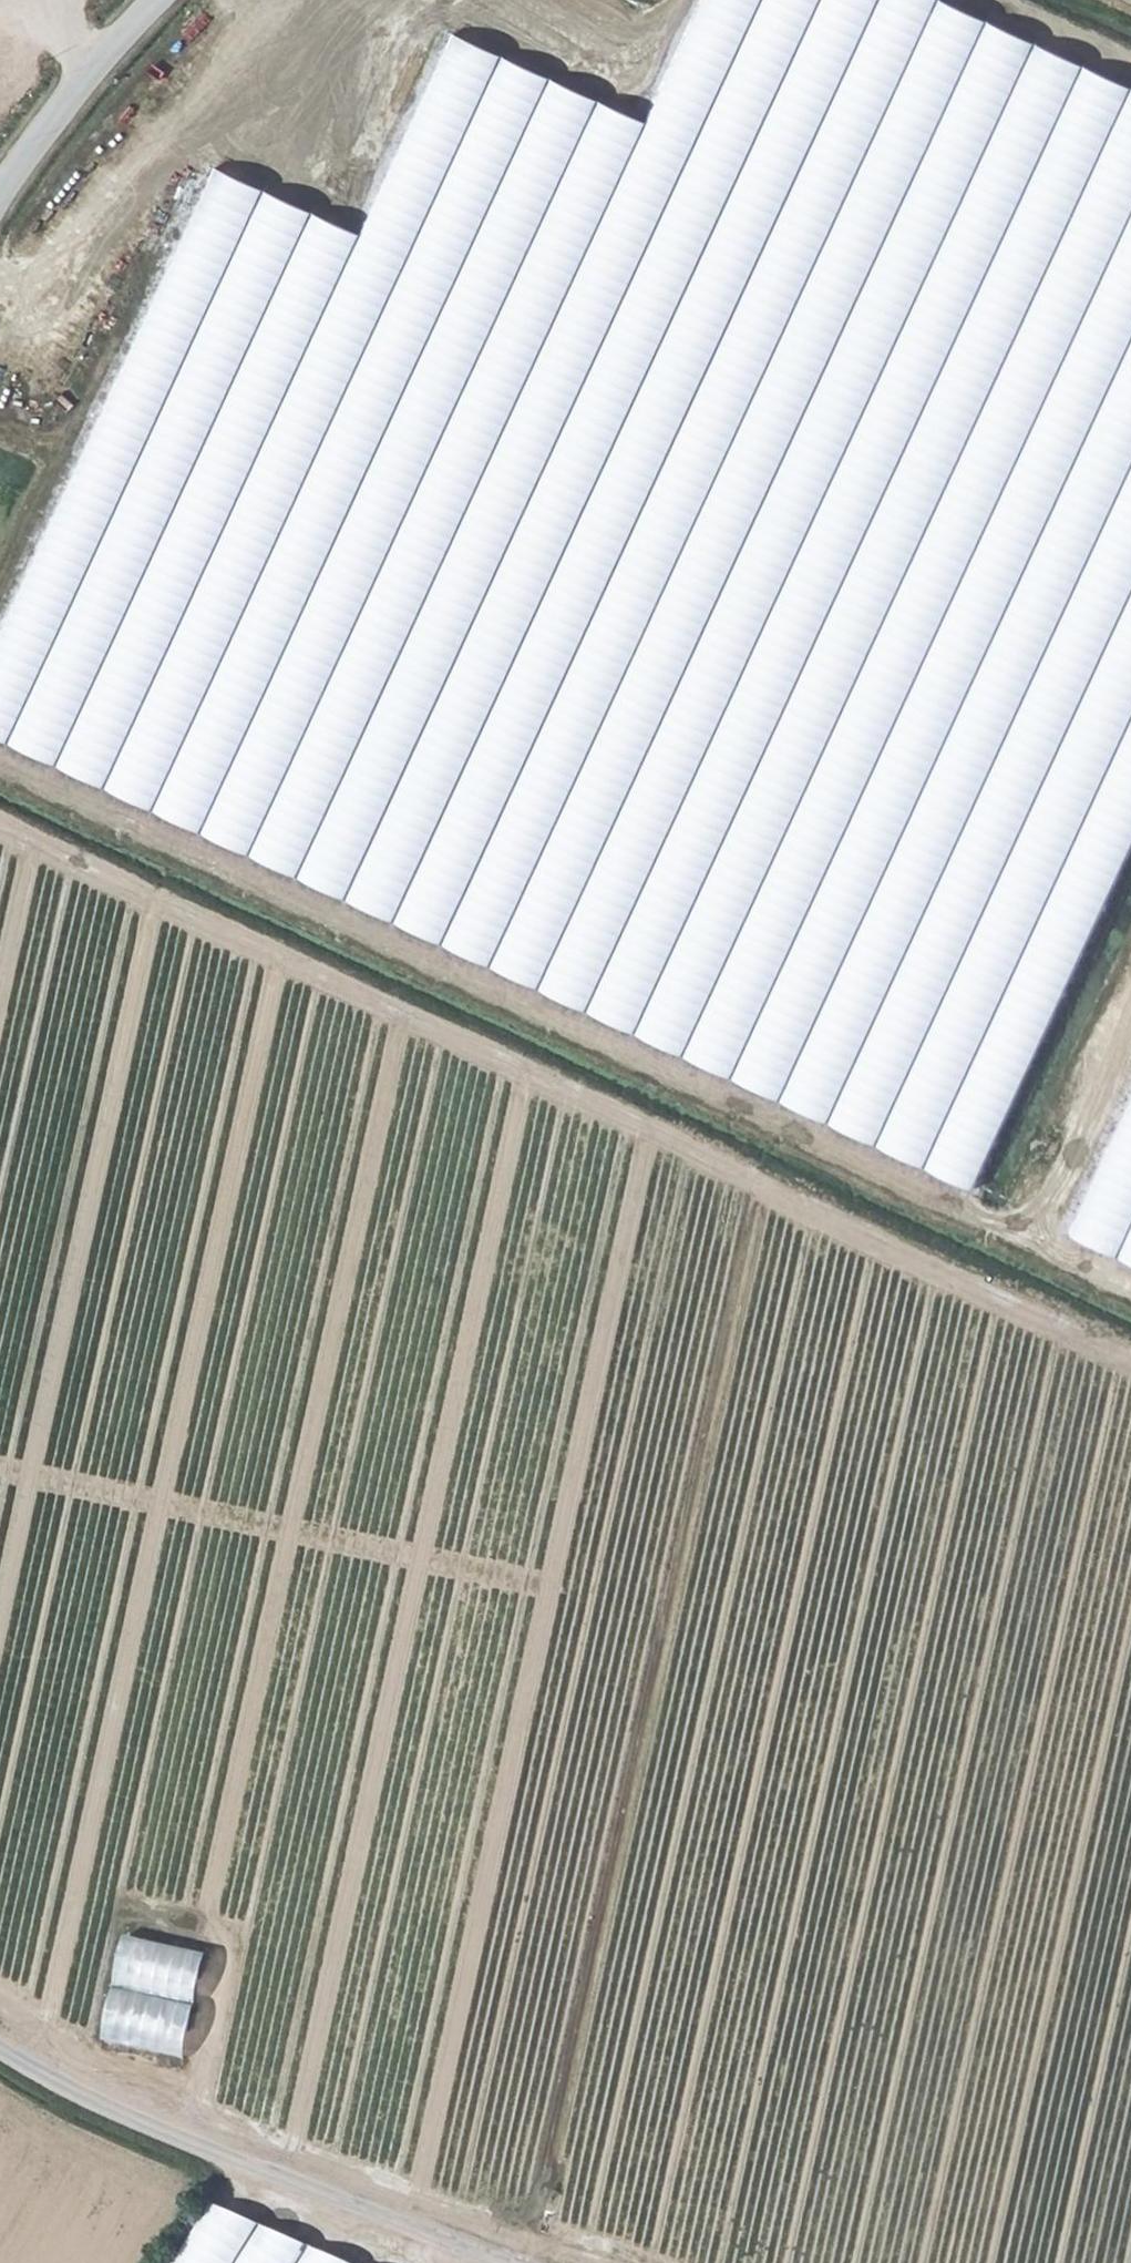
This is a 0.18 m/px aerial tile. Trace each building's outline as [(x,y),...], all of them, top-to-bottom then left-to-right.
[(0,617),(0,737),(990,1191),(1130,885),(1130,87),(942,0),(701,0),(647,117),(452,28),(359,230),(210,162),(0,617)] [(1065,1233),(1130,1263),(1130,1091),(1065,1233)] [(129,1936),(110,2042),(193,2056),(211,1950),(129,1936)] [(203,2213),(172,2262),(322,2262),(203,2213)]
